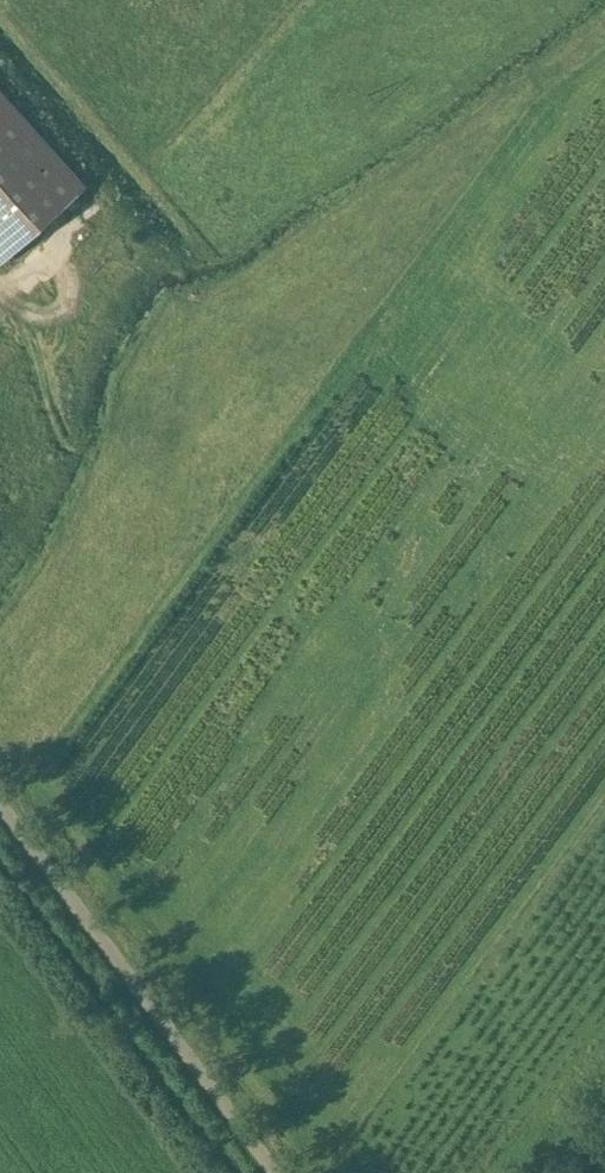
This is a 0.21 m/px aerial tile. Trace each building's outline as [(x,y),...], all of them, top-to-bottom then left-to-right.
[(0,93),(0,260),(82,186),(0,93)]
